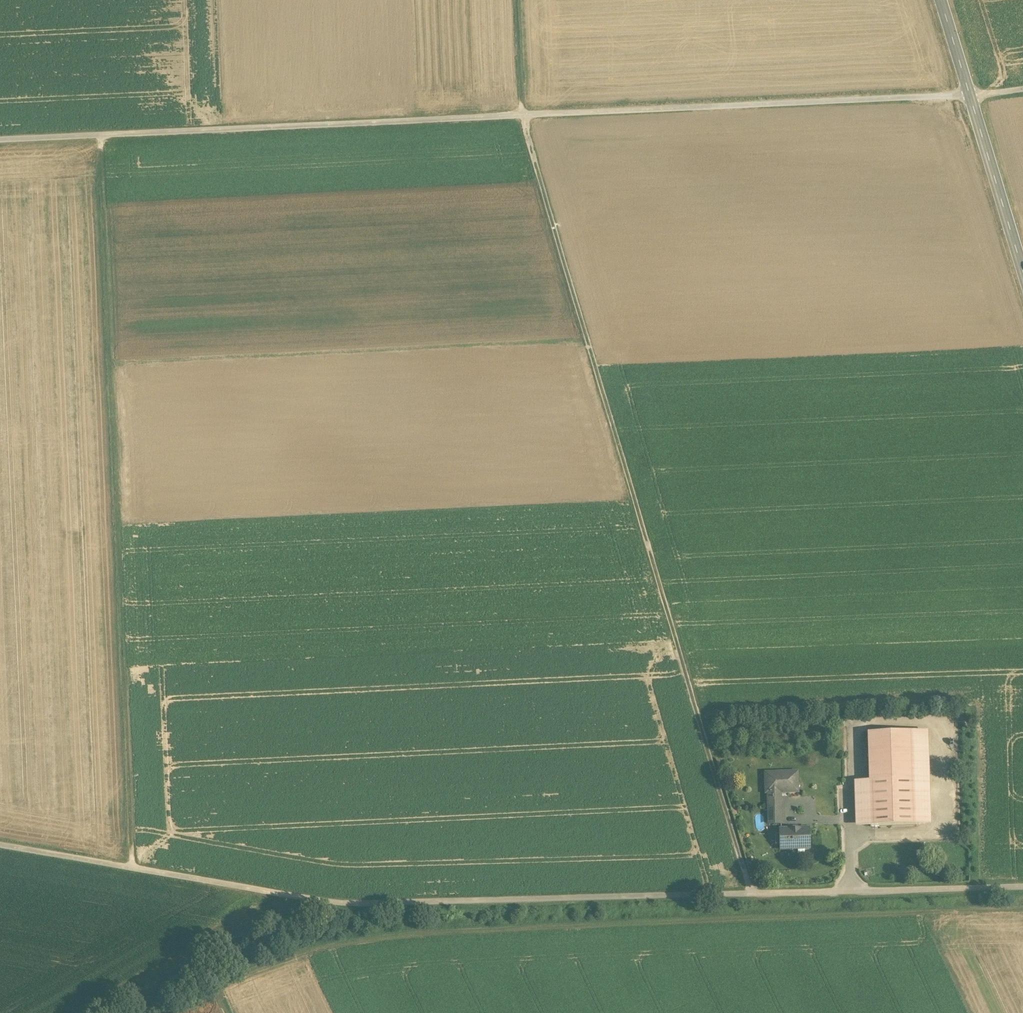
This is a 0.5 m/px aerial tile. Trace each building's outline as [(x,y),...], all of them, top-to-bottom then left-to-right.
[(864,788),(864,834),(940,833),(939,738),(877,739),(878,787),(864,788)] [(779,826),(779,852),(811,851),(811,827),(784,827),(783,794),(800,793),(800,772),(765,772),(767,826),(779,826)]
